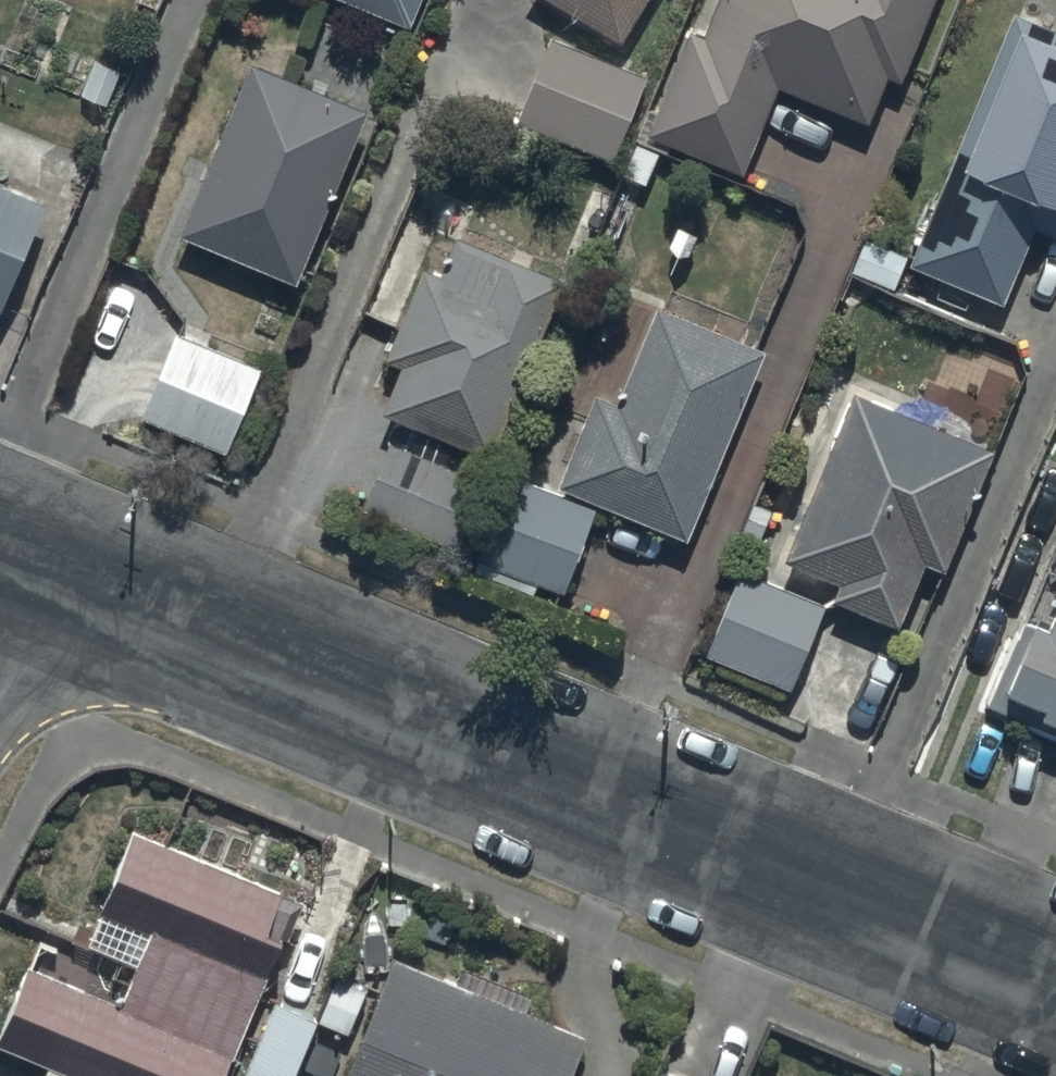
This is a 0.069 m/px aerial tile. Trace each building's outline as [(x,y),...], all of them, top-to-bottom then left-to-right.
[(408,16),(415,0),(367,0),(408,16)] [(624,40),(647,0),(556,0),(624,40)] [(645,130),(744,171),(779,84),(871,120),(889,73),(902,81),(934,0),(719,0),(706,33),(689,24),(645,130)] [(911,262),(1005,300),(1035,227),(1055,236),(1055,23),(1016,7),(911,262)] [(642,80),(550,39),(516,117),(607,158),(642,80)] [(368,107),(248,56),(181,234),(298,283),(368,107)] [(2,309),(45,199),(0,181),(0,308),(2,309)] [(402,362),(385,406),(488,455),(563,277),(457,233),(444,274),(423,264),(385,355),(402,362)] [(597,389),(558,485),(688,542),(766,344),(657,303),(621,399),(597,389)] [(176,328),(139,415),(225,451),(262,364),(176,328)] [(995,448),(855,390),(786,557),(839,579),(834,596),(899,623),(925,561),(945,569),(995,448)] [(456,545),(480,480),(380,441),(355,509),(456,545)] [(562,591),(593,509),(507,476),(473,566),(536,590),(539,582),(562,591)] [(988,702),(1055,732),(1055,541),(988,702)] [(822,599),(737,565),(705,648),(790,682),(822,599)] [(132,828),(99,907),(150,928),(120,999),(28,961),(0,1029),(0,1043),(80,1075),(224,1075),(298,896),(132,828)] [(393,953),(342,1075),(569,1075),(585,1034),(393,953)] [(274,1000),(243,1073),(251,1075),(289,1075),(314,1018),(274,1000)]
